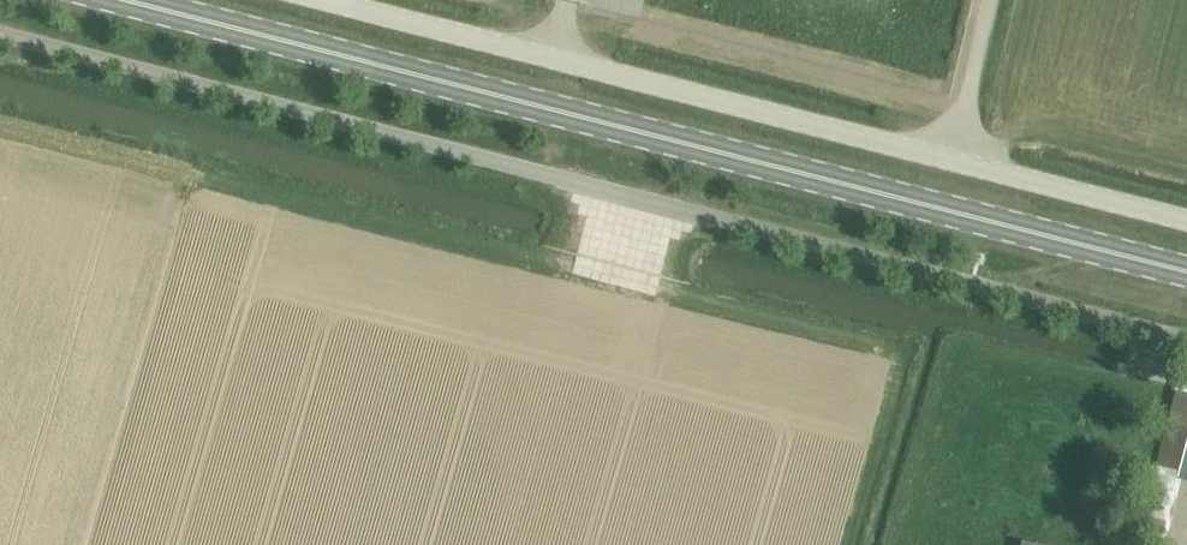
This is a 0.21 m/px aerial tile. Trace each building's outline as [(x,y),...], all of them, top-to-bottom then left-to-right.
[(1177,394),(1137,543),(1143,544),(1167,544),(1173,524),(1171,524),(1184,476),(1186,477),(1186,397),(1177,394)]
